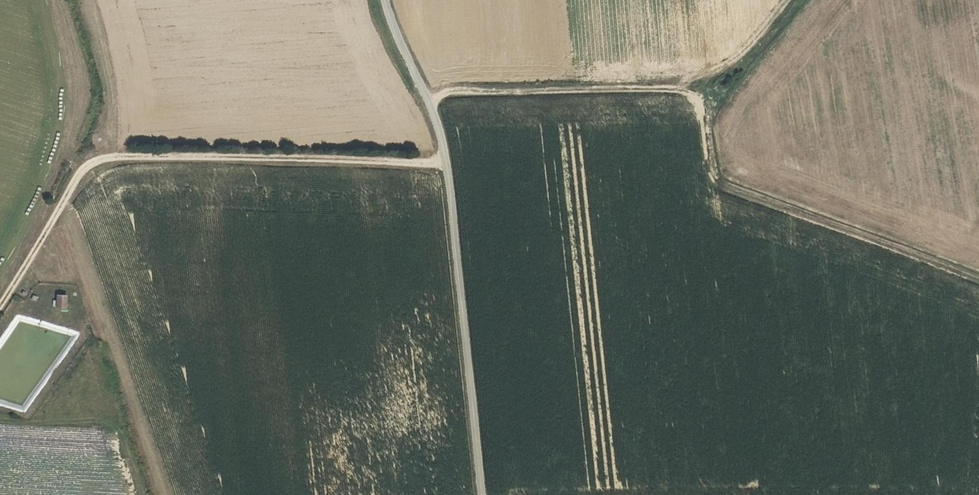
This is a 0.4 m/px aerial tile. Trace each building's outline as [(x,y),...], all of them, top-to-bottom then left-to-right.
[(56,293),(55,307),(67,308),(68,294),(56,293)]
